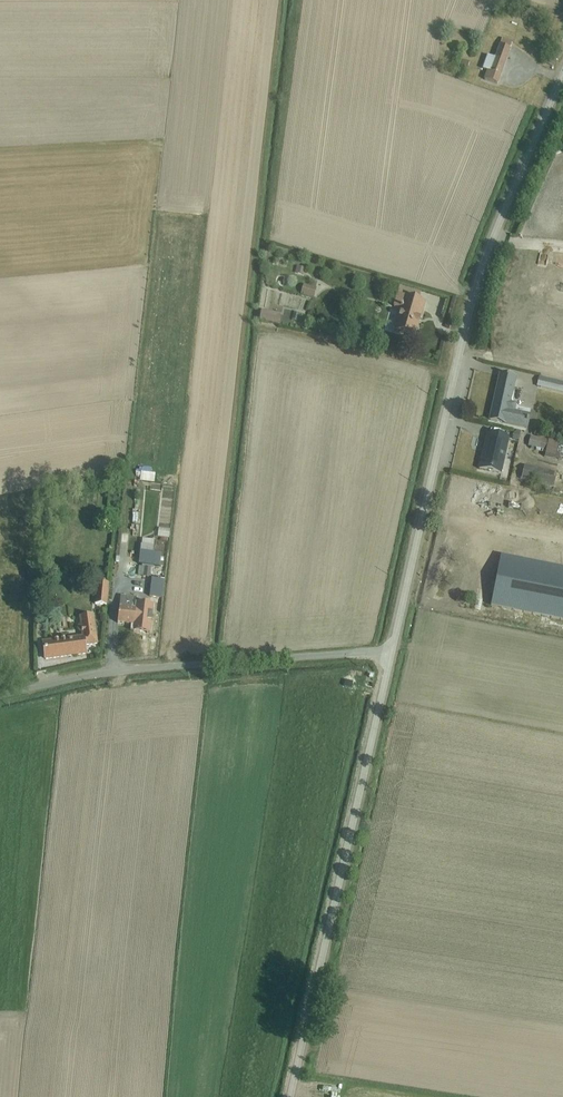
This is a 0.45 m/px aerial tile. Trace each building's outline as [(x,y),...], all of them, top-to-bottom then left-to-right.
[(487,55),(482,69),(487,70),(484,79),(497,84),(512,42),(502,39),(500,44),(499,44),(495,58),(487,55)] [(459,58),(456,68),(460,69),(459,71),(466,73),(469,62),(459,58)] [(297,266),(295,273),(304,275),(306,268),(297,266)] [(304,284),(301,294),(313,297),(317,288),(304,284)] [(397,294),(419,300),(421,292),(399,286),(397,294)] [(419,300),(397,294),(393,306),(399,308),(395,317),(396,318),(393,330),(395,333),(399,334),(401,333),(415,337),(425,302),(419,300)] [(261,310),(260,320),(278,323),(280,313),(261,310)] [(541,362),(539,369),(556,374),(558,367),(541,362)] [(501,374),(490,420),(527,428),(531,414),(515,411),(517,404),(511,402),(516,378),(501,374)] [(537,386),(562,392),(562,382),(539,377),(537,386)] [(488,432),(479,469),(501,474),(510,437),(488,432)] [(530,436),(528,446),(546,449),(544,457),(559,460),(561,450),(562,450),(562,443),(530,436)] [(525,465),(521,479),(553,487),(556,473),(525,465)] [(141,472),(140,481),(154,483),(155,474),(141,472)] [(453,479),(451,492),(460,494),(463,480),(453,479)] [(505,500),(506,488),(477,486),(476,498),(505,500)] [(456,514),(474,516),(475,506),(468,505),(468,499),(457,498),(456,514)] [(159,528),(158,537),(169,538),(170,529),(159,528)] [(140,550),(139,564),(160,566),(160,562),(163,562),(163,558),(161,557),(161,553),(140,550)] [(501,555),(491,606),(511,610),(510,617),(522,619),(524,612),(562,620),(562,567),(501,555)] [(139,566),(138,575),(149,577),(150,568),(139,566)] [(152,578),(149,596),(162,598),(164,579),(152,578)] [(96,582),(94,604),(107,605),(109,583),(106,582),(106,579),(101,579),(101,582),(96,582)] [(121,595),(117,622),(157,627),(159,611),(140,608),(140,603),(132,602),(133,597),(121,595)] [(81,635),(43,641),(45,659),(86,654),(84,645),(97,643),(93,614),(79,617),(81,635)] [(43,627),(34,627),(35,637),(43,636),(43,627)] [(312,1081),(310,1096),(326,1096),(328,1083),(312,1081)]
